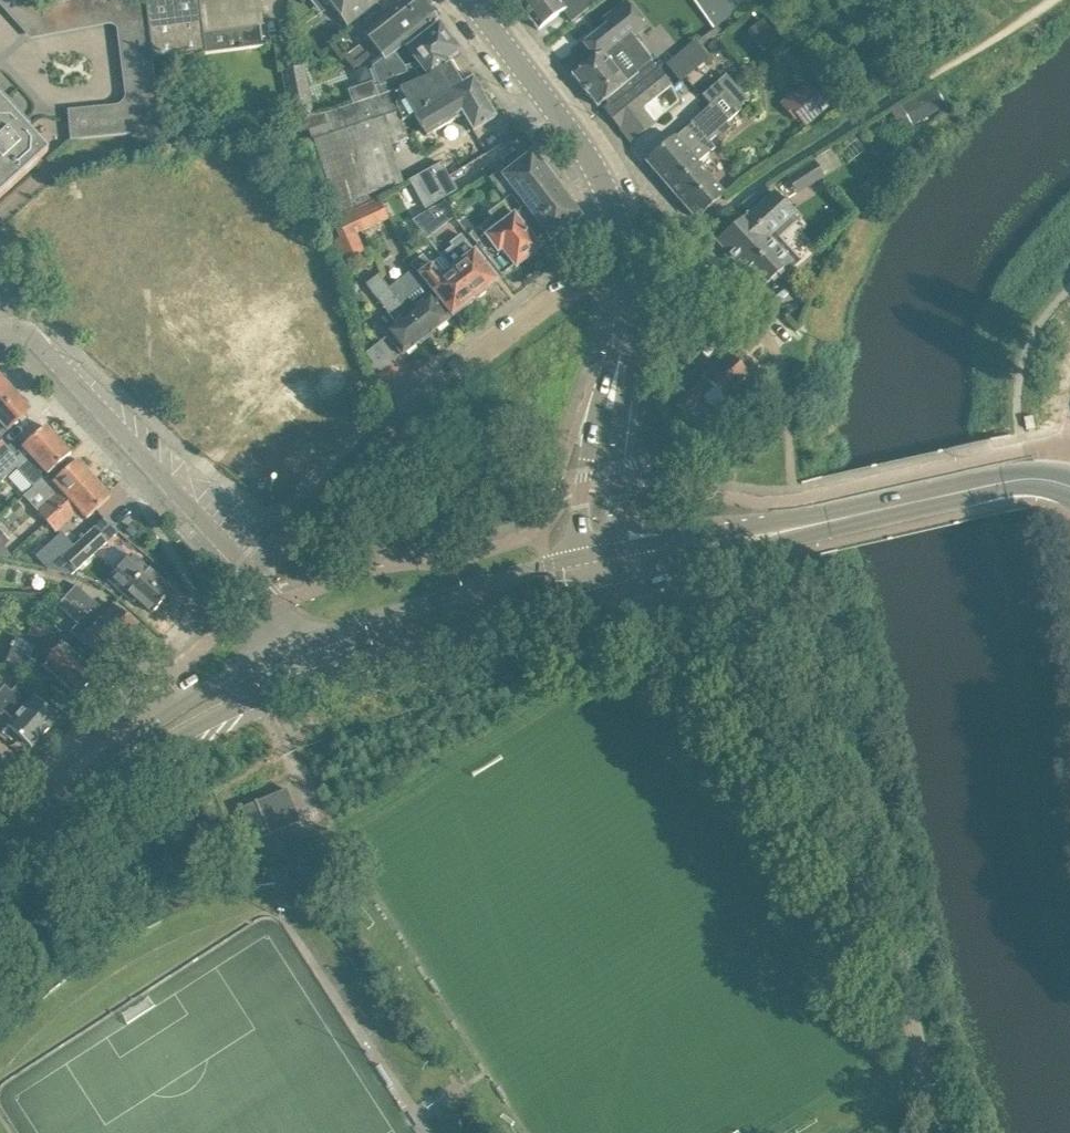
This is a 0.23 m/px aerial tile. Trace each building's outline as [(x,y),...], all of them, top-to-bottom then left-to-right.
[(70,140),(161,131),(144,0),(119,0),(133,110),(67,116),(70,140)] [(241,49),(262,46),(259,24),(202,31),(198,0),(145,0),(153,61),(241,49)] [(379,0),(326,0),(346,26),(379,0)] [(422,0),(407,0),(363,35),(383,60),(393,54),(407,43),(423,30),(427,34),(438,26),(435,21),(437,19),(422,0)] [(538,30),(563,11),(571,22),(598,0),(515,0),(538,30)] [(714,26),(749,0),(696,0),(695,1),(714,26)] [(572,75),(597,107),(605,101),(609,105),(648,75),(622,43),(644,25),(626,2),(603,20),(607,25),(583,44),(594,57),(572,75)] [(34,7),(18,21),(26,30),(43,14),(36,6),(34,7)] [(430,76),(447,63),(444,59),(457,50),(448,38),(449,35),(444,29),(440,28),(438,26),(427,34),(423,30),(407,43),(410,48),(408,49),(418,62),(403,67),(393,54),(383,60),(373,68),(379,85),(373,87),(377,98),(392,93),(399,89),(422,80),(414,70),(422,67),(430,76)] [(667,65),(680,80),(708,58),(695,42),(667,65)] [(365,55),(358,47),(346,56),(353,65),(365,55)] [(422,80),(399,89),(414,114),(461,86),(447,63),(430,76),(422,80)] [(281,70),(290,117),(313,113),(304,66),(281,70)] [(630,141),(648,127),(679,103),(672,86),(657,68),(648,75),(609,105),(604,109),(621,129),(630,141)] [(461,86),(414,114),(427,136),(463,115),(472,131),(495,118),(482,96),(484,91),(479,84),(475,84),(472,79),(461,86)] [(828,105),(809,83),(787,102),(807,124),(828,105)] [(934,87),(900,107),(912,127),(945,107),(934,87)] [(661,180),(668,189),(697,164),(715,148),(707,139),(740,109),(724,91),(691,122),(692,123),(674,138),(673,137),(645,162),(648,165),(650,163),(663,178),(661,180)] [(389,143),(389,145),(407,139),(392,93),(377,98),(326,114),(290,119),(292,134),(308,130),(322,165),(389,143)] [(26,129),(29,127),(0,95),(0,198),(37,164),(36,163),(47,152),(26,129)] [(403,183),(389,145),(389,143),(322,165),(307,172),(319,199),(330,195),(334,206),(338,204),(341,214),(373,196),(375,198),(403,183)] [(580,217),(531,153),(513,167),(504,174),(500,169),(487,179),(504,201),(503,202),(534,242),(545,233),(550,240),(567,227),(569,230),(580,222),(578,219),(580,217)] [(813,161),(792,174),(787,178),(796,193),(811,183),(823,176),(813,161)] [(457,191),(441,163),(410,179),(426,209),(457,191)] [(724,194),(709,177),(697,164),(668,189),(695,219),(724,194)] [(717,239),(715,241),(760,290),(777,275),(780,278),(793,266),(767,237),(793,213),(774,192),(748,216),(746,214),(717,240),(717,239)] [(387,219),(375,198),(373,196),(352,209),(363,232),(387,219)] [(534,242),(503,202),(488,213),(493,219),(470,236),(500,276),(514,266),(515,267),(539,249),(534,242)] [(443,203),(435,209),(448,226),(457,220),(454,216),(443,203)] [(356,235),(363,232),(352,209),(341,214),(331,220),(339,240),(331,244),(341,263),(364,251),(356,235)] [(497,281),(484,263),(462,235),(452,243),(454,247),(442,256),(474,298),(476,297),(480,297),(486,293),(486,289),(497,281)] [(474,298),(442,256),(441,257),(442,257),(440,259),(440,258),(433,263),(434,264),(432,265),(424,255),(411,264),(451,316),(462,307),(466,308),(471,303),(472,300),(474,298)] [(402,355),(426,336),(389,288),(378,275),(372,280),(370,290),(376,298),(395,322),(383,331),(388,337),(402,355)] [(448,319),(435,301),(430,295),(419,303),(400,279),(389,288),(426,336),(448,319)] [(370,353),(380,367),(396,355),(386,341),(370,353)] [(726,354),(676,405),(685,414),(712,388),(725,401),(750,377),(726,354)] [(7,430),(7,431),(30,410),(0,377),(0,436),(7,430)] [(21,455),(17,458),(7,448),(0,454),(0,482),(3,479),(16,468),(33,488),(47,476),(70,454),(45,426),(17,452),(21,455)] [(33,488),(46,503),(37,512),(46,522),(93,479),(86,471),(88,469),(80,460),(78,462),(76,461),(75,462),(72,460),(64,468),(66,470),(52,482),(47,476),(33,488)] [(93,479),(46,522),(55,532),(78,510),(86,519),(110,497),(93,479)] [(73,544),(48,569),(71,575),(108,541),(94,527),(74,546),(73,544)] [(48,569),(73,544),(61,532),(36,556),(48,569)] [(135,598),(152,613),(171,591),(145,568),(134,580),(120,567),(108,580),(132,601),(135,598)] [(66,596),(122,646),(138,628),(113,605),(106,613),(75,585),(66,596)] [(122,646),(66,596),(57,605),(77,624),(70,632),(81,641),(106,664),(122,646)] [(54,661),(34,653),(37,646),(24,641),(15,641),(6,663),(13,666),(51,681),(54,676),(77,697),(96,675),(73,654),(63,650),(54,661)] [(15,733),(32,748),(58,718),(41,704),(33,696),(32,696),(18,684),(11,691),(4,685),(0,690),(0,714),(1,715),(4,711),(12,719),(6,725),(15,733)] [(13,769),(0,757),(0,783),(13,769)] [(254,841),(300,821),(286,789),(240,808),(254,841)]
